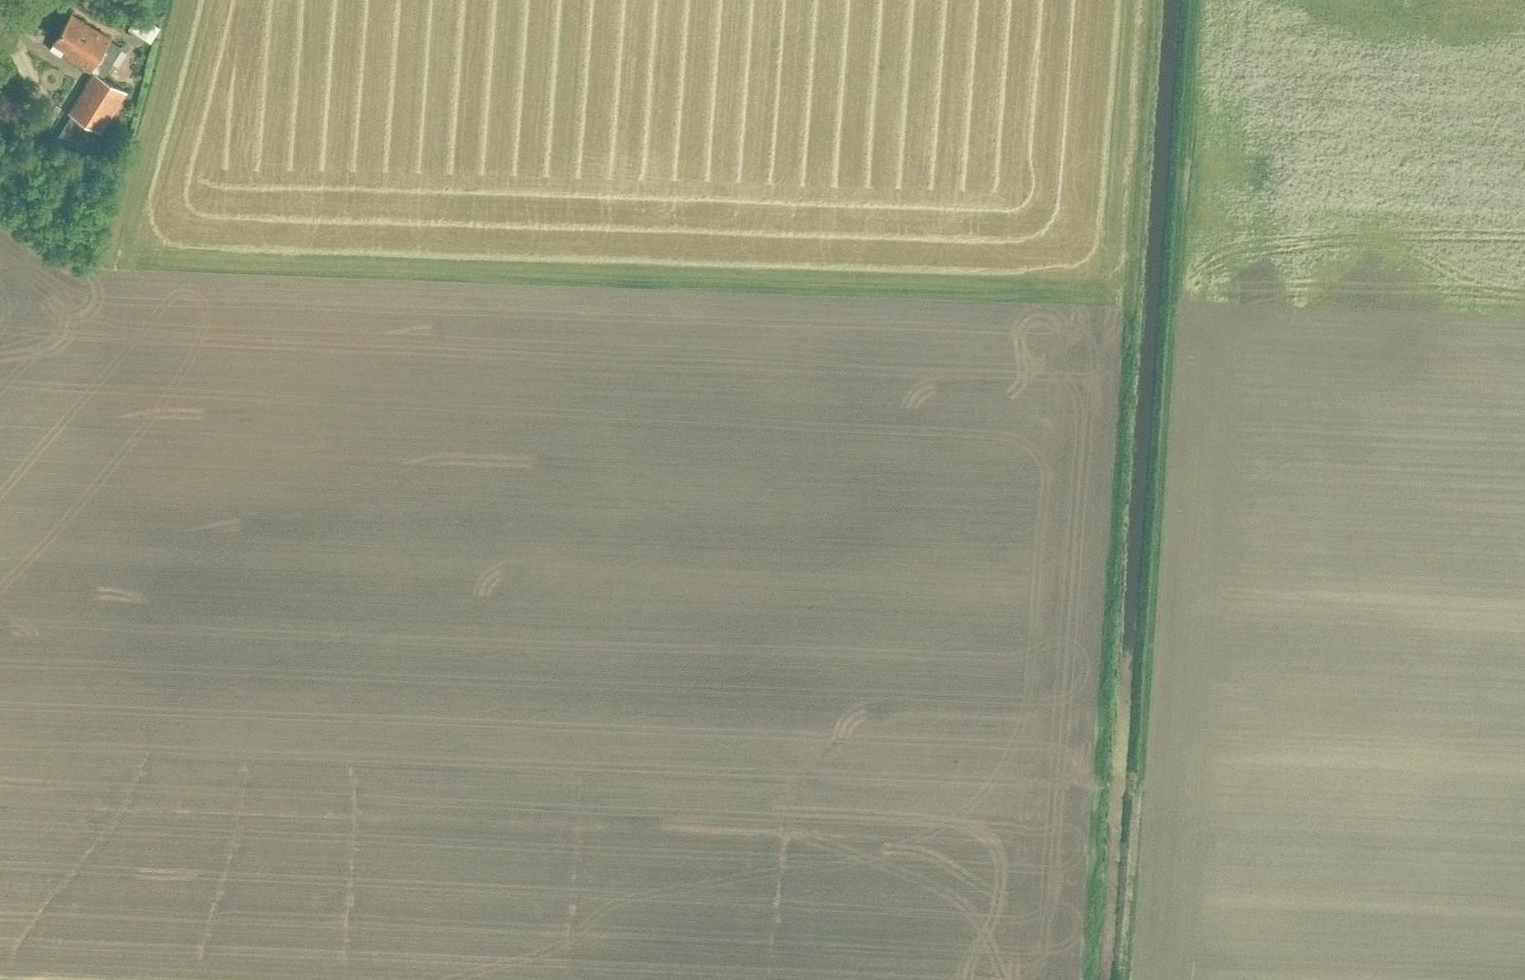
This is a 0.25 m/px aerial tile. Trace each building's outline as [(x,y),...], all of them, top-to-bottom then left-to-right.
[(70,49),(67,53),(93,68),(102,52),(113,59),(121,47),(110,39),(111,36),(70,12),(54,39),(70,49)] [(93,70),(67,112),(102,133),(127,92),(93,70)]
